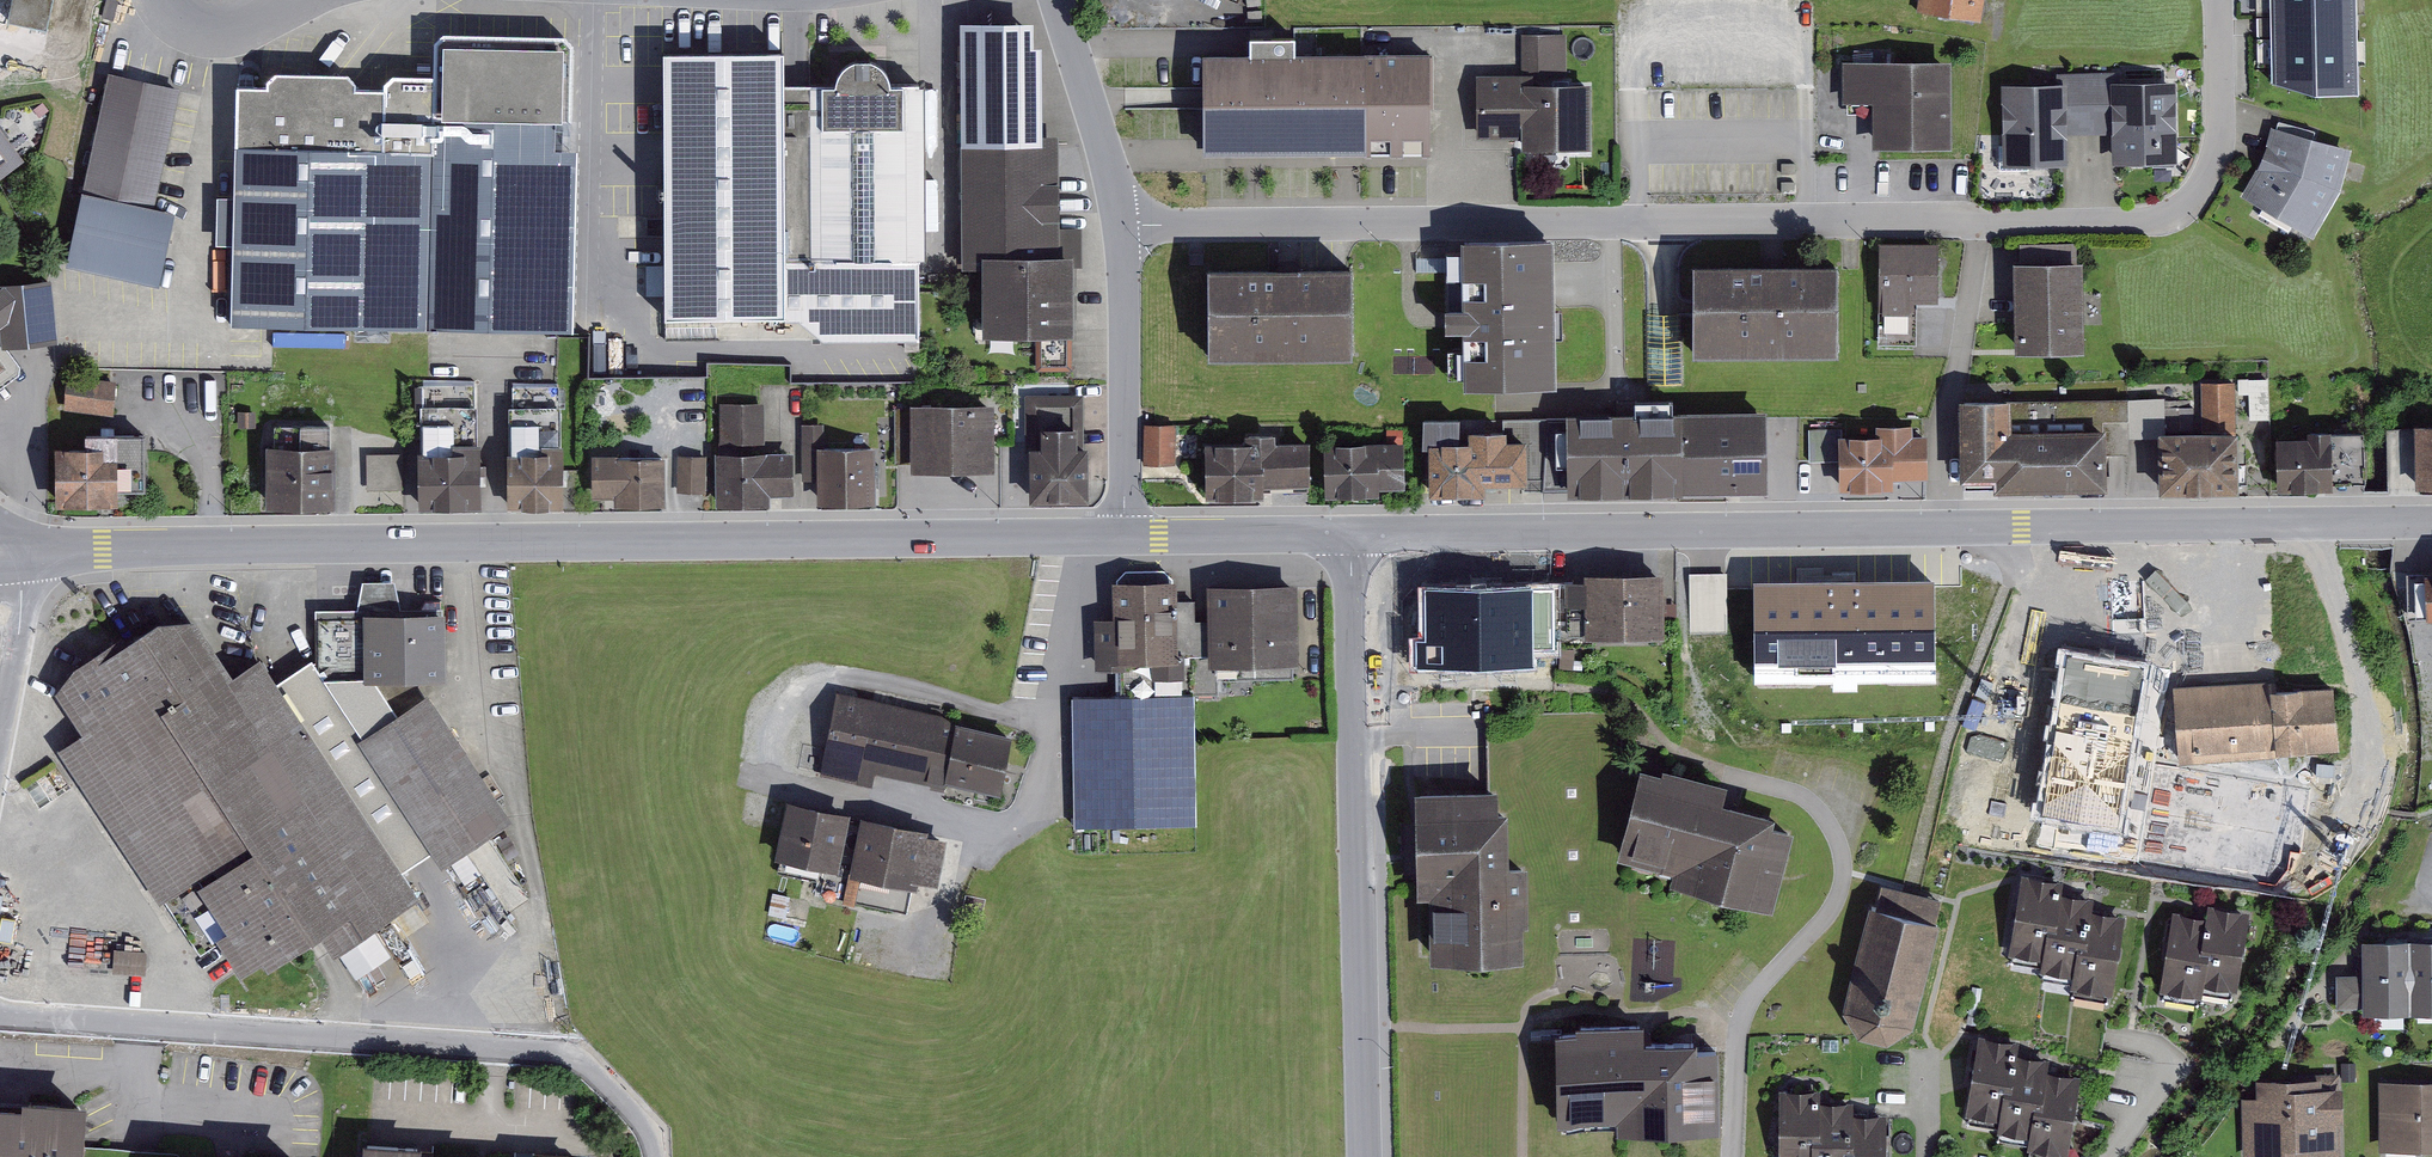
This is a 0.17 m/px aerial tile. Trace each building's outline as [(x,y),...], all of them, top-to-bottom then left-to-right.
[(8,21),(9,15),(47,23),(52,0),(0,0),(0,20),(8,21)] [(1917,10),(1981,21),(1984,0),(1919,0),(1917,10)] [(2357,0),(2270,0),(2271,85),(2315,96),(2359,95),(2357,0)] [(1034,18),(961,19),(963,144),(1043,143),(1042,133),(1041,43),(1034,43),(1034,18)] [(264,84),(237,83),(233,321),(571,327),(577,42),(565,32),(443,29),(435,43),(434,72),(395,71),(382,86),(355,84),(346,68),(278,68),(264,84)] [(1250,50),(1201,51),(1202,155),(1432,153),(1431,49),(1296,50),(1295,33),(1249,34),(1250,50)] [(1522,73),(1477,73),(1477,137),(1522,137),(1522,148),(1594,148),(1594,81),(1566,81),(1566,33),(1522,34),(1522,73)] [(785,314),(785,82),(784,46),(663,45),(665,315),(785,314)] [(838,80),(785,82),(785,314),(785,318),(799,318),(824,340),(919,337),(917,256),(927,256),(924,80),(892,79),(889,68),(881,59),(874,55),(863,52),(852,56),(845,61),(839,69),(838,80)] [(1950,59),(1843,60),(1843,101),(1873,100),(1873,147),(1951,146),(1950,59)] [(2057,81),(2001,82),(2003,165),(2070,163),(2069,136),(2110,135),(2111,164),(2180,162),(2178,78),(2125,79),(2125,71),(2056,72),(2057,81)] [(108,72),(66,263),(159,283),(175,210),(155,206),(181,87),(108,72)] [(49,116),(37,112),(34,123),(46,126),(49,116)] [(2276,126),(2271,125),(2266,144),(2257,168),(2241,194),(2263,207),(2259,214),(2288,231),(2292,223),(2314,236),(2341,188),(2352,146),(2314,136),(2316,129),(2278,120),(2276,126)] [(24,158),(0,125),(0,176),(24,158)] [(1043,143),(963,144),(963,267),(982,267),(982,334),(1036,334),(1073,333),(1076,333),(1075,266),(1082,266),(1082,227),(1058,227),(1058,133),(1042,133),(1043,143)] [(1554,233),(1461,235),(1463,304),(1445,304),(1445,319),(1445,327),(1463,327),(1464,386),(1557,384),(1554,233)] [(1939,240),(1879,240),(1879,343),(1916,343),(1916,300),(1939,300),(1939,240)] [(2084,258),(2014,260),(2016,350),(2086,349),(2084,258)] [(1838,259),(1694,260),(1694,353),(1839,352),(1838,259)] [(1354,263),(1209,264),(1209,357),(1355,356),(1354,263)] [(20,374),(21,365),(7,347),(58,342),(52,278),(0,283),(0,389),(20,374)] [(1073,333),(1036,334),(1036,370),(1074,370),(1073,333)] [(67,376),(64,410),(114,414),(117,380),(67,376)] [(2268,377),(2237,378),(2238,394),(2249,393),(2250,419),(2269,418),(2268,377)] [(478,380),(419,381),(419,409),(421,409),(422,449),(417,449),(418,509),(483,509),(482,441),(478,441),(478,380)] [(2165,429),(2158,429),(2158,437),(2160,490),(2239,490),(2238,428),(2236,427),(2235,380),(2201,381),(2201,428),(2165,429)] [(559,382),(512,382),(512,404),(509,404),(509,451),(507,451),(507,507),(563,507),(563,444),(559,444),(559,382)] [(1084,393),(1025,393),(1025,445),(1030,445),(1030,498),(1089,498),(1089,444),(1084,444),(1084,393)] [(2012,395),(1960,396),(1962,478),(1995,477),(1995,487),(2107,485),(2106,454),(2129,453),(2129,438),(2158,437),(2158,429),(2165,429),(2164,395),(2012,398),(2012,395)] [(995,401),(911,403),(911,407),(912,463),(912,469),(996,468),(995,401)] [(765,402),(720,402),(721,452),(715,452),(716,505),(772,505),(772,494),(795,494),(795,450),(766,450),(765,402)] [(912,463),(911,407),(894,407),(895,463),(912,463)] [(1566,418),(1543,418),(1544,490),(1567,490),(1567,492),(1768,489),(1767,407),(1566,410),(1566,418)] [(255,410),(238,411),(238,427),(256,427),(255,410)] [(1460,416),(1423,416),(1423,445),(1429,445),(1429,494),(1486,493),(1486,483),(1523,482),(1523,490),(1544,490),(1543,418),(1502,419),(1503,427),(1491,427),(1491,419),(1460,419),(1460,416)] [(1876,433),(1841,434),(1841,427),(1809,428),(1809,461),(1839,461),(1840,489),(1894,488),(1894,477),(1929,477),(1928,432),(1913,432),(1912,422),(1876,423),(1876,433)] [(2415,422),(2417,486),(2431,486),(2431,422),(2415,422)] [(273,442),(266,442),(266,506),(337,506),(337,444),(330,444),(330,423),(274,423),(273,442)] [(1176,423),(1144,423),(1144,464),(1176,464),(1176,423)] [(876,444),(824,445),(824,424),(802,424),(803,480),(818,479),(818,503),(876,502),(876,444)] [(2308,434),(2276,435),(2277,491),(2334,490),(2333,485),(2367,482),(2363,429),(2332,430),(2332,427),(2308,427),(2308,434)] [(85,443),(55,444),(55,504),(119,503),(119,489),(147,489),(146,431),(85,431),(85,443)] [(1246,441),(1205,441),(1206,497),(1264,496),(1264,484),(1310,484),(1309,440),(1276,441),(1276,432),(1246,432),(1246,441)] [(1404,441),(1324,443),(1325,496),(1379,495),(1379,488),(1405,487),(1404,441)] [(406,452),(367,453),(367,489),(407,489),(406,452)] [(618,453),(592,454),(592,498),(614,498),(614,505),(666,504),(666,455),(618,456),(618,453)] [(707,454),(677,454),(676,492),(706,493),(707,454)] [(1585,579),(1565,579),(1565,585),(1557,585),(1558,646),(1594,646),(1594,637),(1665,636),(1664,570),(1585,571),(1585,579)] [(1786,571),(1690,573),(1691,630),(1735,629),(1735,644),(1783,645),(1783,650),(1855,650),(1856,667),(1862,667),(1862,650),(1950,648),(1950,622),(1960,622),(1967,604),(1966,574),(1941,573),(1941,580),(1811,582),(1805,582),(1806,592),(1786,592),(1786,571)] [(2407,616),(2431,615),(2431,571),(2406,571),(2407,616)] [(1178,599),(1178,578),(1113,580),(1114,616),(1094,617),(1095,670),(1116,669),(1116,694),(1195,692),(1218,691),(1217,679),(1217,664),(1210,665),(1209,620),(1196,620),(1195,598),(1178,599)] [(85,735),(59,752),(161,904),(164,900),(201,954),(218,941),(242,975),(263,959),(269,968),(320,932),(335,952),(420,896),(403,870),(433,852),(441,866),(512,818),(428,693),(397,710),(375,680),(445,678),(445,611),(401,609),(394,580),(363,580),(357,608),(315,607),(316,665),(312,658),(279,681),(260,656),(232,674),(195,616),(159,619),(126,639),(122,634),(74,665),(56,691),(85,735)] [(1298,582),(1208,584),(1209,620),(1210,665),(1217,664),(1217,679),(1293,677),(1292,664),(1300,663),(1298,582)] [(1515,603),(1433,604),(1434,651),(1558,649),(1558,646),(1557,585),(1556,582),(1514,582),(1515,603)] [(1574,648),(1560,648),(1559,668),(1574,669),(1574,648)] [(1856,667),(1809,668),(1811,717),(1923,714),(1922,665),(1862,667),(1856,667)] [(2278,679),(2175,686),(2180,762),(2280,755),(2280,750),(2339,746),(2335,683),(2278,687),(2278,679)] [(956,717),(838,692),(820,775),(872,786),(875,772),(931,784),(929,789),(945,792),(948,782),(1001,794),(1014,733),(956,721),(956,717)] [(1116,694),(1072,696),(1074,828),(1197,825),(1195,692),(1116,694)] [(1641,765),(1617,856),(1674,871),(1671,883),(1773,909),(1794,828),(1773,823),(1776,813),(1724,800),(1728,782),(1663,765),(1662,771),(1641,765)] [(1498,788),(1415,789),(1418,895),(1430,895),(1431,959),(1525,957),(1524,924),(1529,924),(1528,863),(1509,864),(1508,810),(1498,810),(1498,788)] [(780,858),(777,873),(817,881),(815,893),(843,899),(860,818),(850,815),(851,811),(786,798),(775,856),(780,858)] [(860,818),(843,899),(908,912),(913,887),(918,888),(919,880),(939,884),(948,838),(927,833),(928,828),(861,815),(860,818)] [(2064,880),(2022,872),(2007,954),(2042,960),(2040,971),(2073,976),(2071,988),(2111,995),(2125,916),(2091,911),(2093,898),(2062,892),(2064,880)] [(1876,906),(1869,904),(1843,1010),(1857,1037),(1887,1044),(1914,1027),(1940,922),(1937,921),(1943,898),(1881,883),(1876,906)] [(2206,916),(2173,911),(2160,991),(2202,998),(2204,986),(2237,991),(2250,911),(2208,904),(2206,916)] [(2336,973),(2336,1007),(2362,1007),(2362,1014),(2431,1013),(2431,938),(2361,939),(2361,973),(2336,973)] [(1576,1028),(1556,1028),(1558,1121),(1616,1120),(1616,1132),(1723,1130),(1721,1046),(1699,1046),(1699,1037),(1644,1038),(1644,1021),(1576,1022),(1576,1028)] [(2021,1041),(1979,1033),(1965,1114),(1997,1119),(1995,1131),(2028,1137),(2026,1149),(2065,1156),(2079,1077),(2048,1072),(2051,1059),(2019,1053),(2021,1041)] [(2355,1062),(2342,1062),(2342,1081),(2356,1081),(2355,1062)] [(2242,1097),(2244,1156),(2289,1156),(2300,1156),(2343,1156),(2342,1121),(2344,1121),(2343,1087),(2341,1087),(2340,1073),(2316,1074),(2316,1078),(2257,1080),(2258,1097),(2242,1097)] [(2379,1080),(2380,1150),(2431,1149),(2431,1079),(2379,1080)] [(1779,1089),(1779,1156),(1885,1156),(1885,1114),(1854,1114),(1854,1101),(1822,1101),(1822,1089),(1779,1089)] [(0,1117),(0,1156),(83,1156),(85,1109),(23,1105),(22,1118),(0,1117)] [(422,1145),(362,1141),(361,1156),(480,1156),(422,1154),(422,1145)]
